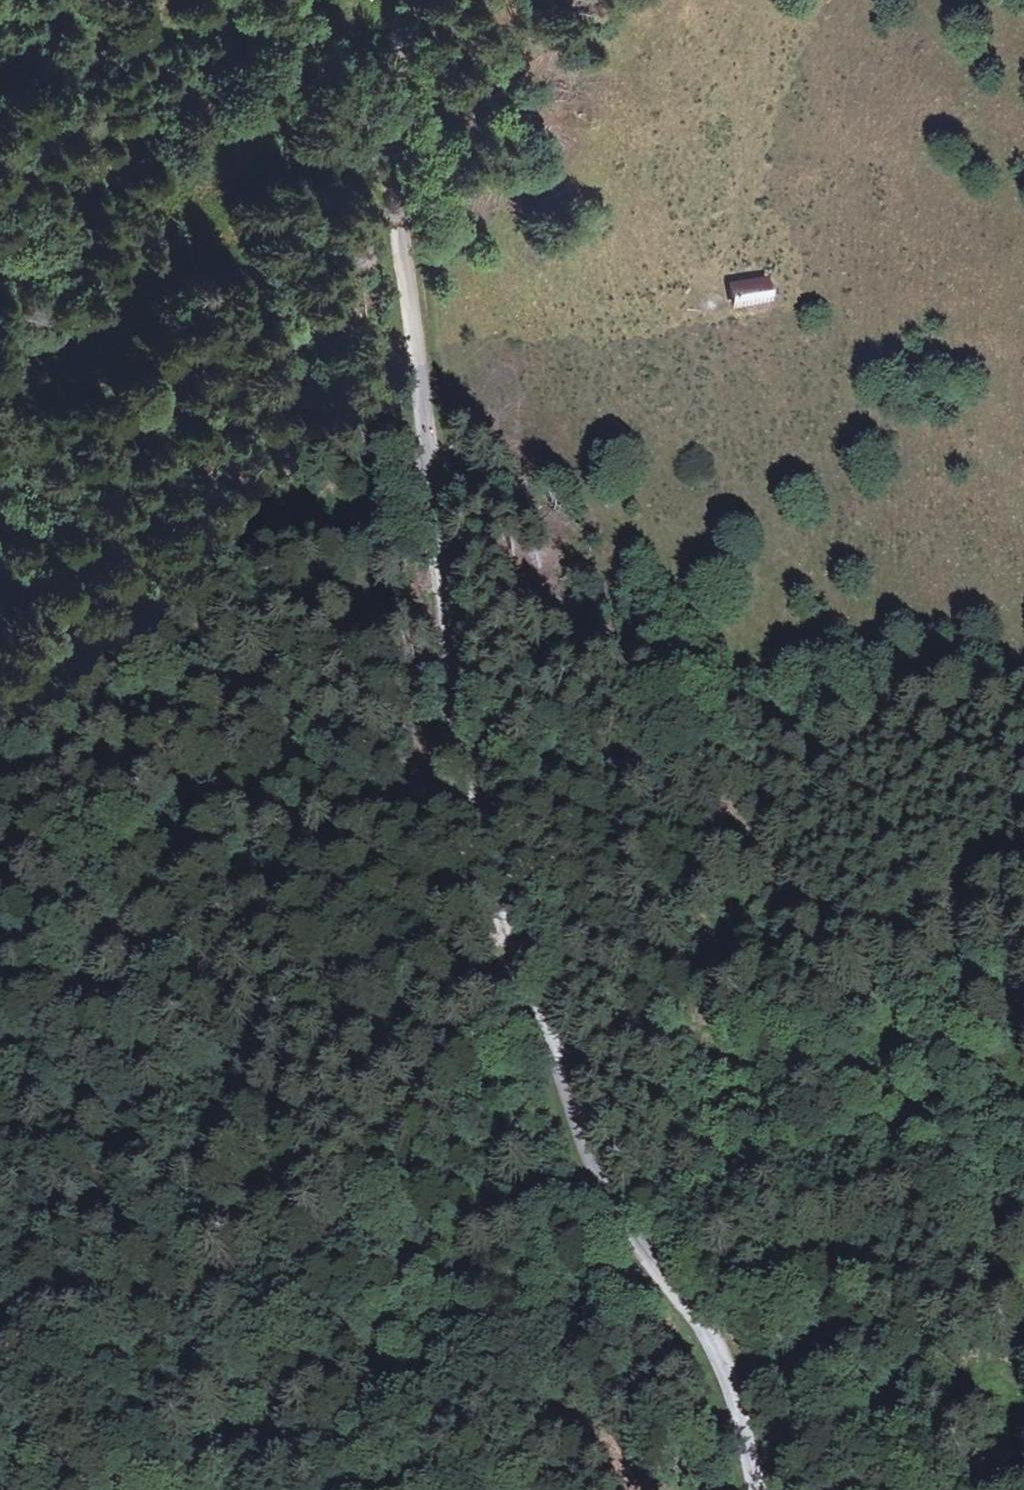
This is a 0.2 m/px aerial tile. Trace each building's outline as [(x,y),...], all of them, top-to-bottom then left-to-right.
[(726,311),(767,306),(763,272),(721,278),(726,311)]
